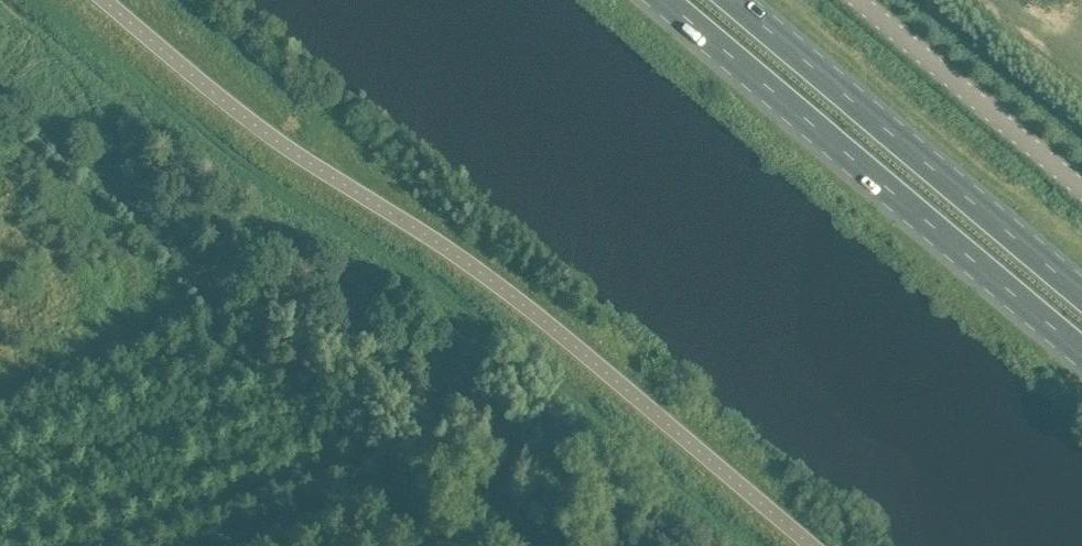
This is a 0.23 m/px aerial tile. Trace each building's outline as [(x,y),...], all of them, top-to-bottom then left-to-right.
[(667,545),(689,545),(678,535),(667,545)]
